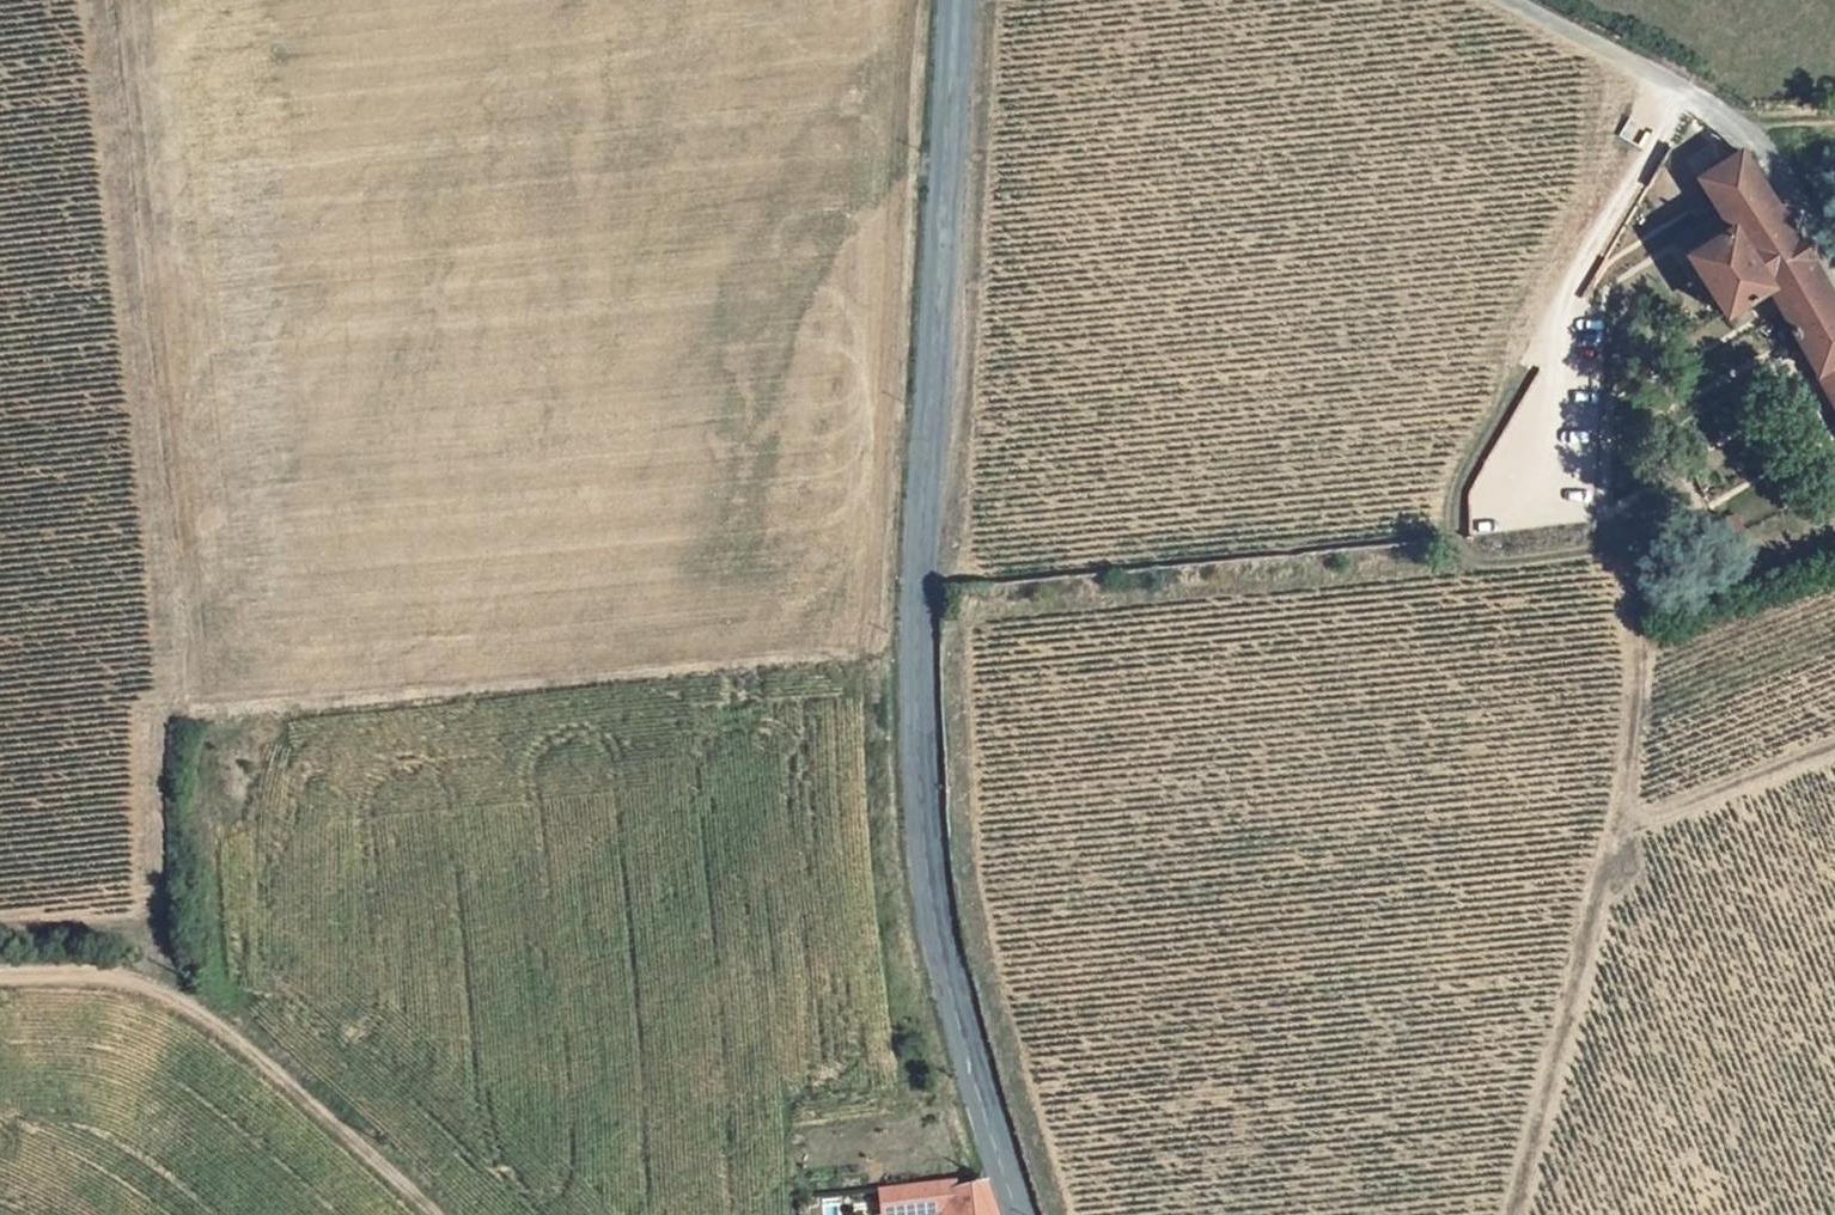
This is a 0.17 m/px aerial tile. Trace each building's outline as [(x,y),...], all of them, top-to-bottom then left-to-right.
[(1834,414),(1834,329),(1748,181),(1724,156),(1688,179),(1715,224),(1701,219),(1688,227),(1696,240),(1673,254),(1711,318),(1754,295),(1766,311),(1830,417),(1834,414)] [(982,1191),(948,1199),(947,1188),(875,1193),(876,1213),(897,1212),(897,1214),(991,1214),(982,1191)]
